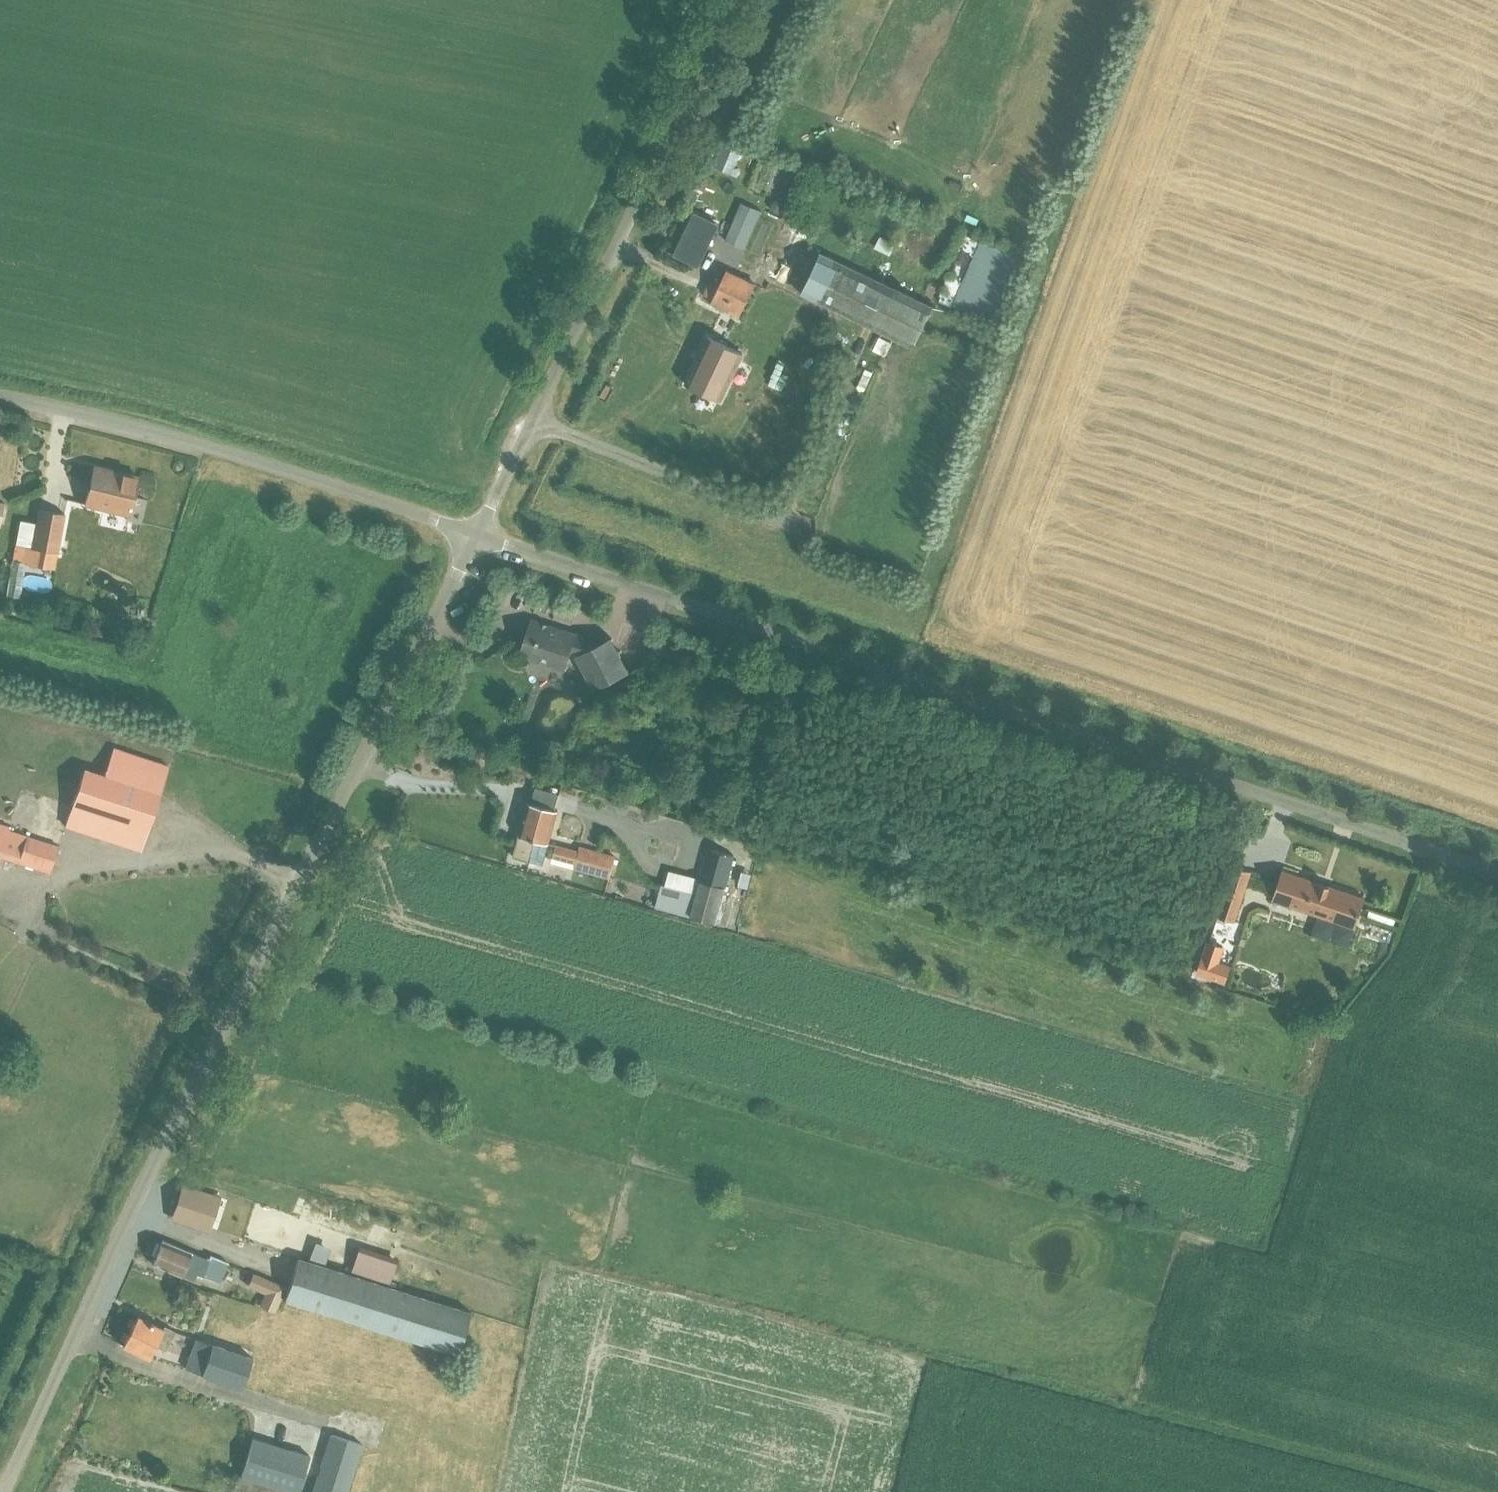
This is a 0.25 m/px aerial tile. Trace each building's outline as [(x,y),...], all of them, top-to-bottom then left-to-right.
[(724,141),(719,153),(736,160),(741,148),(724,141)] [(776,199),(771,204),(774,210),(780,212),(784,207),(782,201),(776,199)] [(745,247),(759,212),(741,204),(726,239),(745,247)] [(679,252),(702,264),(723,226),(700,214),(679,252)] [(980,246),(952,310),(995,329),(1023,265),(980,246)] [(818,252),(798,294),(912,348),(932,306),(818,252)] [(747,321),(762,285),(731,271),(715,306),(747,321)] [(721,283),(707,283),(706,297),(721,298),(721,283)] [(708,337),(686,384),(720,401),(743,353),(708,337)] [(93,465),(91,474),(84,504),(127,514),(126,519),(140,522),(145,499),(133,496),(138,476),(93,465)] [(16,545),(13,560),(25,562),(54,567),(57,552),(64,514),(38,509),(36,524),(20,521),(16,545)] [(13,560),(6,595),(19,598),(25,562),(13,560)] [(519,655),(518,657),(519,657),(520,655),(565,670),(571,651),(577,653),(594,686),(592,687),(592,688),(628,671),(628,669),(626,670),(615,648),(582,638),(583,636),(576,633),(575,635),(531,621),(532,619),(531,618),(530,620),(519,655)] [(526,803),(511,857),(528,862),(534,841),(546,844),(556,811),(526,803)] [(72,806),(65,828),(140,853),(149,831),(72,806)] [(7,831),(9,827),(0,825),(0,855),(20,862),(50,872),(59,848),(28,837),(7,831)] [(607,879),(613,858),(578,848),(576,853),(554,847),(550,858),(573,865),(572,869),(607,879)] [(733,856),(708,850),(697,895),(662,887),(656,909),(717,923),(733,856)] [(1234,865),(1217,916),(1234,921),(1251,871),(1234,865)] [(1354,927),(1364,898),(1282,870),(1272,899),(1354,927)] [(1207,942),(1196,974),(1223,983),(1229,966),(1218,963),(1223,947),(1207,942)] [(186,1225),(198,1190),(182,1184),(173,1211),(172,1212),(170,1220),(186,1225)] [(158,1239),(148,1262),(180,1276),(180,1274),(193,1279),(195,1273),(219,1283),(227,1262),(210,1255),(208,1260),(158,1239)] [(288,1264),(293,1250),(275,1243),(270,1257),(288,1264)] [(280,1299),(451,1354),(465,1312),(293,1257),(280,1299)] [(241,1291),(262,1297),(267,1277),(247,1271),(241,1291)] [(268,1280),(263,1293),(278,1300),(284,1287),(268,1280)] [(165,1349),(174,1330),(163,1325),(162,1327),(135,1314),(121,1344),(147,1357),(153,1344),(165,1349)] [(192,1351),(186,1369),(242,1388),(252,1358),(195,1339),(192,1351)] [(179,1417),(195,1419),(196,1407),(180,1405),(179,1417)] [(330,1433),(312,1491),(347,1491),(362,1443),(330,1433)] [(252,1437),(239,1476),(291,1491),(298,1491),(310,1455),(252,1437)]
